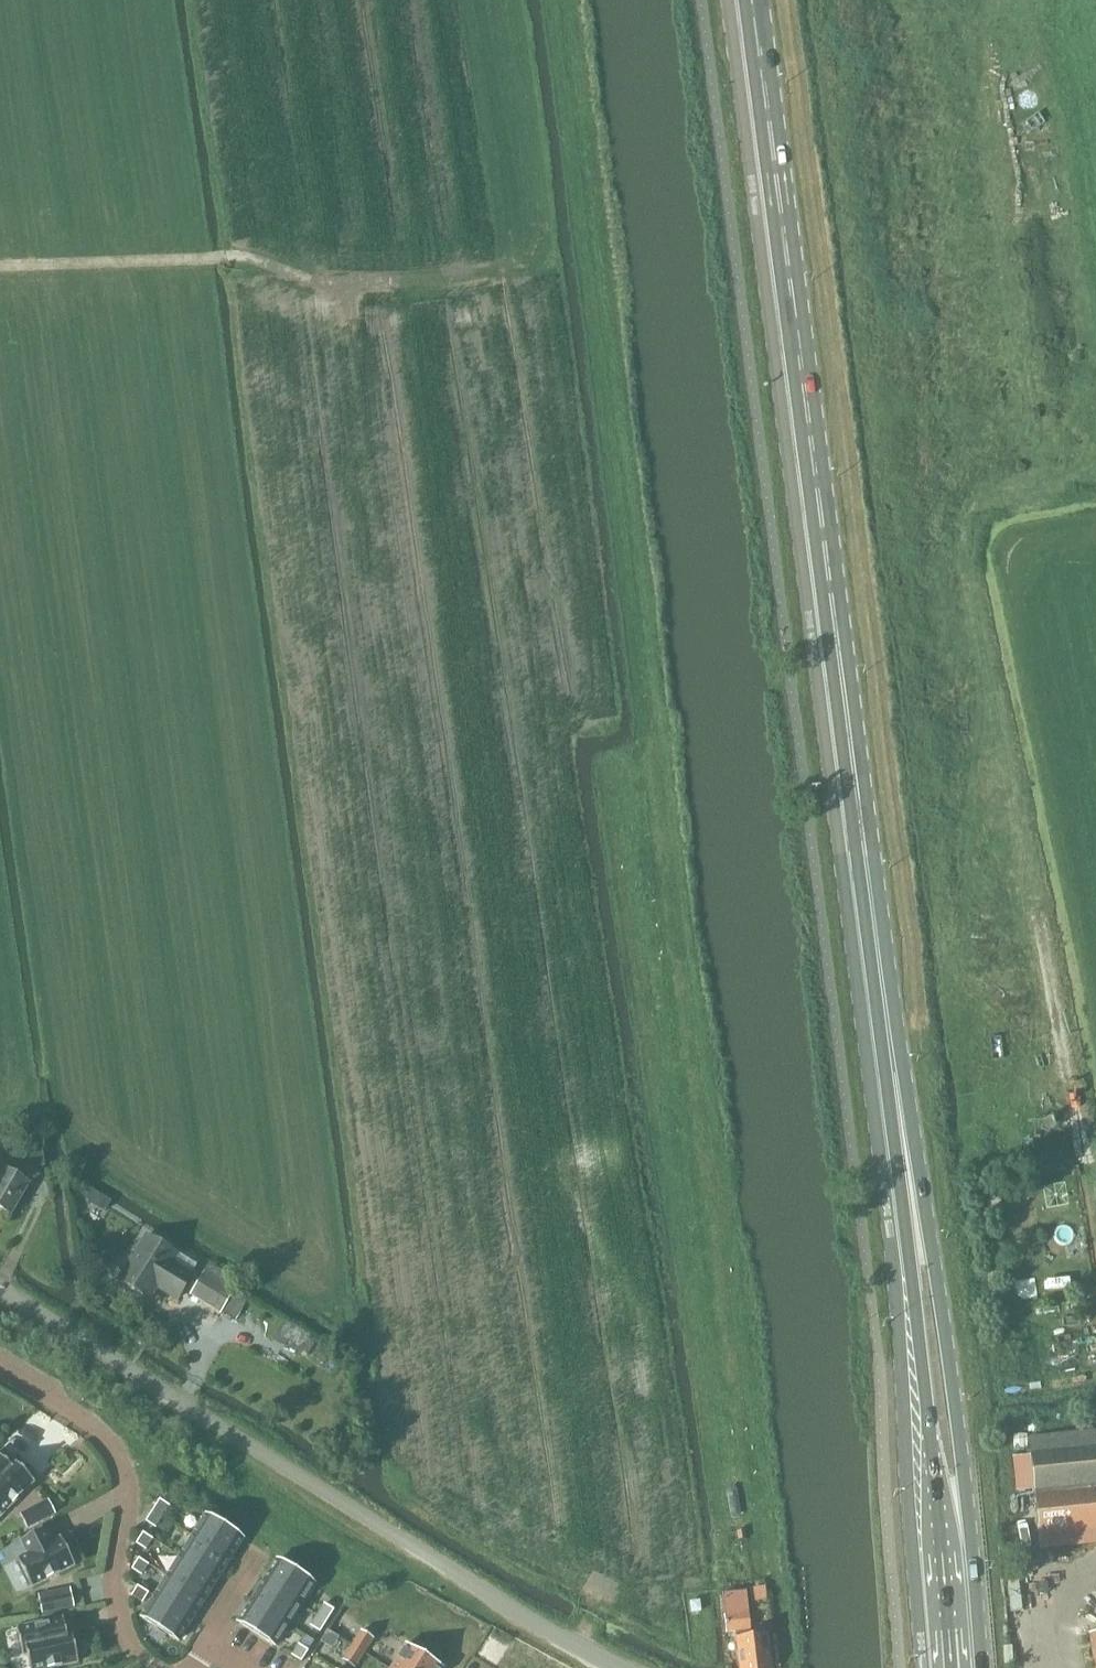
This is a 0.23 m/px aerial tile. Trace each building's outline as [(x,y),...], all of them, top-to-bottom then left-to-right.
[(31,1185),(31,1184),(7,1170),(0,1181),(0,1209),(13,1216),(31,1185)] [(102,1195),(91,1189),(84,1200),(90,1203),(99,1201),(102,1195)] [(184,1304),(198,1279),(174,1264),(179,1256),(148,1237),(121,1281),(152,1300),(159,1288),(184,1304)] [(222,1313),(235,1290),(206,1273),(193,1295),(222,1313)] [(1014,1455),(1017,1490),(1035,1488),(1036,1492),(1095,1486),(1095,1433),(1030,1439),(1032,1453),(1014,1455)] [(36,1482),(14,1460),(10,1464),(0,1455),(0,1520),(36,1482)] [(1036,1492),(1042,1549),(1095,1544),(1095,1486),(1036,1492)] [(162,1500),(153,1513),(163,1520),(171,1507),(162,1500)] [(153,1513),(147,1522),(158,1529),(163,1520),(153,1513)] [(208,1516),(194,1539),(231,1562),(245,1540),(208,1516)] [(29,1555),(19,1560),(34,1588),(77,1566),(62,1538),(54,1542),(47,1529),(23,1541),(22,1541),(29,1555)] [(145,1534),(138,1545),(147,1551),(154,1539),(145,1534)] [(194,1539),(181,1559),(218,1582),(231,1562),(194,1539)] [(140,1559),(133,1570),(143,1576),(150,1565),(140,1559)] [(181,1559),(168,1579),(205,1603),(218,1582),(181,1559)] [(277,1562),(264,1583),(301,1606),(314,1585),(277,1562)] [(168,1579),(155,1599),(192,1623),(205,1603),(168,1579)] [(264,1583),(251,1603),(288,1626),(301,1606),(264,1583)] [(139,1587),(133,1596),(144,1603),(150,1594),(139,1587)] [(724,1596),(726,1616),(728,1633),(737,1632),(738,1639),(737,1639),(739,1656),(741,1656),(743,1667),(772,1667),(768,1635),(752,1637),(752,1630),(750,1613),(748,1593),(724,1596)] [(155,1599),(143,1618),(180,1642),(192,1623),(155,1599)] [(275,1647),(288,1626),(251,1603),(238,1624),(275,1647)] [(325,1606),(318,1617),(327,1623),(334,1612),(325,1606)] [(320,1634),(327,1623),(318,1617),(311,1629),(320,1634)] [(19,1629),(20,1633),(25,1656),(29,1655),(32,1667),(59,1667),(80,1663),(74,1632),(69,1633),(65,1618),(19,1629)] [(364,1657),(373,1642),(362,1635),(352,1649),(364,1657)] [(394,1667),(443,1667),(408,1646),(394,1667)] [(301,1664),(308,1652),(299,1647),(292,1658),(301,1664)] [(364,1657),(352,1649),(343,1664),(349,1667),(356,1667),(364,1657)]
